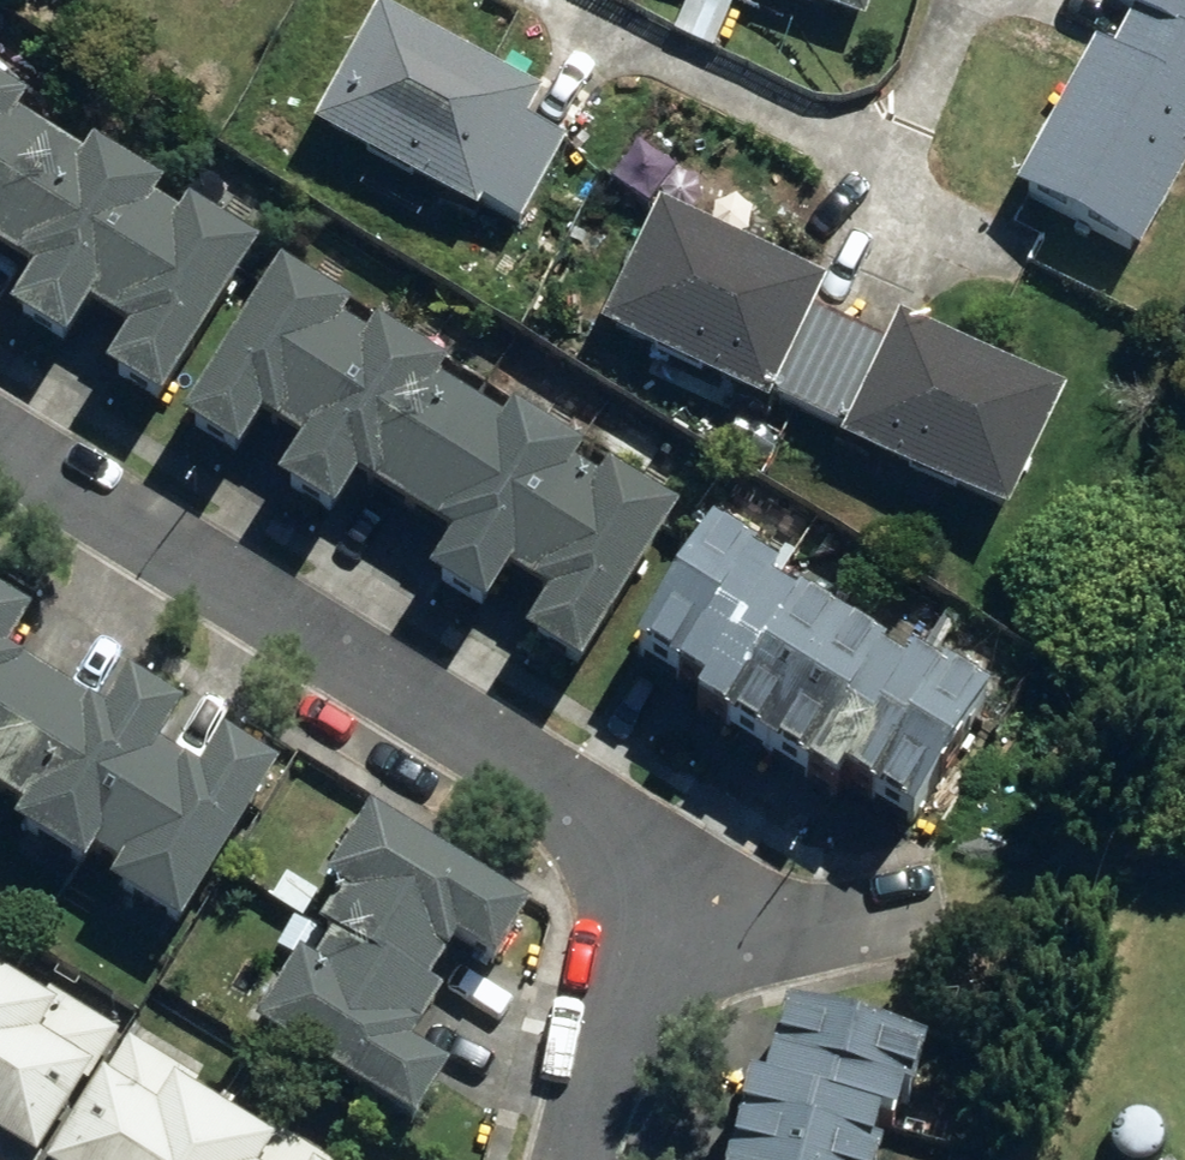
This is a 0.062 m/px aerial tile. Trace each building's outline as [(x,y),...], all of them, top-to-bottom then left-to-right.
[(849,30),(859,0),(762,0),(849,30)] [(1120,20),(1184,55),(1184,0),(1099,0),(1095,7),(1120,20)] [(680,7),(665,36),(704,54),(718,26),(680,7)] [(467,212),(507,233),(552,149),(510,127),(522,103),(362,19),(297,141),(459,226),(467,212)] [(1120,20),(1095,66),(1080,57),(1000,205),(1120,271),(1184,151),(1184,55),(1120,20)] [(36,169),(0,146),(0,227),(36,169)] [(132,227),(141,211),(66,164),(57,181),(36,169),(0,227),(0,287),(7,291),(0,304),(0,341),(44,370),(69,329),(132,227)] [(791,429),(834,339),(795,320),(809,294),(645,216),(585,343),(750,421),(753,412),(791,429)] [(132,227),(69,329),(103,351),(80,391),(142,428),(239,272),(162,224),(153,240),(132,227)] [(271,294),(174,450),(226,483),(251,444),(299,473),(362,370),(330,350),(340,336),(271,294)] [(1048,406),(885,329),(872,357),(834,339),(791,429),(829,447),(825,456),(987,533),(1048,406)] [(394,532),(458,428),(424,408),(433,392),(373,356),(362,370),(299,473),(274,512),(319,540),(344,501),(394,532)] [(546,501),(553,488),(563,474),(488,429),(480,443),(458,428),(394,532),(432,556),(408,596),(465,631),(546,501)] [(553,488),(546,501),(490,592),(525,614),(502,655),(555,688),(653,531),(584,487),(574,503),(553,488)] [(699,708),(761,609),(769,595),(741,579),(748,568),(705,541),(628,664),(699,708)] [(59,686),(15,659),(38,620),(0,595),(0,781),(59,686)] [(759,764),(834,643),(792,615),(786,624),(761,609),(699,708),(689,725),(713,740),(716,735),(759,764)] [(836,792),(897,693),(872,677),(876,668),(834,643),(759,764),(828,806),(836,792)] [(897,693),(836,792),(904,834),(980,711),(946,691),(940,701),(906,679),(897,693)] [(0,781),(0,791),(35,812),(25,828),(81,862),(178,706),(139,682),(114,721),(59,686),(0,781)] [(208,779),(155,746),(92,848),(131,872),(122,888),(182,925),(277,768),(233,741),(208,779)] [(344,945),(441,1005),(472,956),(509,978),(543,924),(384,823),(339,893),(359,906),(337,940),(344,945)] [(448,1009),(441,1005),(344,945),(326,973),(314,964),(271,1031),(426,1128),(461,1073),(422,1050),(448,1009)] [(17,966),(0,956),(0,994),(17,966)] [(123,1030),(17,966),(0,994),(0,1159),(42,1159),(123,1030)] [(789,1019),(768,1096),(879,1127),(894,1131),(905,1088),(915,1092),(924,1055),(789,1019)] [(65,1159),(199,1159),(236,1100),(140,1039),(65,1159)] [(879,1127),(768,1096),(752,1093),(734,1159),(869,1159),(879,1127)] [(236,1100),(199,1159),(330,1159),(332,1158),(236,1100)]
